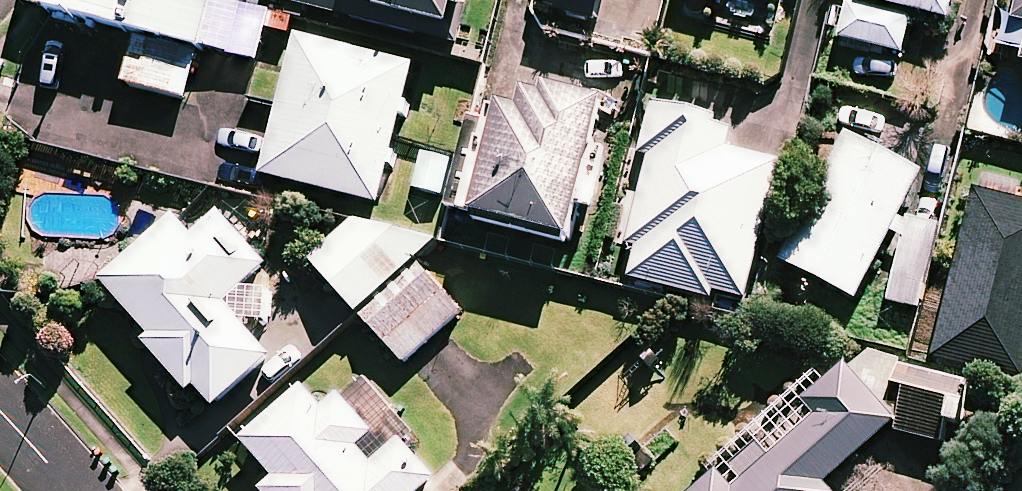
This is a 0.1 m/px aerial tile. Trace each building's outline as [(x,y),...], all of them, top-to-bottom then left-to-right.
[(51,7),(140,31),(126,81),(189,99),(216,0),(53,0),(51,7)] [(292,5),(378,26),(381,11),(456,30),(463,0),(293,0),(292,5)] [(534,4),(600,24),(608,0),(535,0),(534,4)] [(845,40),(900,55),(911,12),(946,20),(951,0),(856,0),(845,40)] [(1013,22),(1021,24),(1021,0),(1018,0),(1013,22)] [(412,66),(296,37),(261,175),(377,204),(412,66)] [(540,87),(538,94),(522,92),(516,110),(497,105),(467,216),(567,244),(577,208),(588,211),(605,151),(589,147),(601,103),(540,87)] [(730,124),(655,105),(620,244),(636,248),(629,278),(710,299),(712,291),(743,299),(777,164),(723,150),(730,124)] [(901,240),(886,301),(917,309),(938,227),(906,219),(897,215),(919,173),(845,136),(781,262),(855,299),(888,233),(901,240)] [(450,161),(421,154),(413,189),(442,196),(450,161)] [(975,190),(931,358),(1021,382),(1021,203),(975,190)] [(149,334),(142,340),(189,392),(194,388),(212,408),(269,357),(239,322),(268,322),(267,289),(239,289),(265,266),(219,214),(191,239),(172,218),(101,281),(149,334)] [(309,264),(358,314),(437,244),(353,221),(309,264)] [(460,312),(419,266),(361,318),(403,364),(460,312)] [(956,400),(960,384),(866,355),(849,371),(841,364),(693,490),(829,490),(823,485),(889,430),(942,446),(948,424),(956,426),(964,402),(956,400)] [(359,377),(321,411),(300,388),(241,441),(275,479),(262,490),(419,490),(433,479),(397,439),(407,431),(359,377)]
